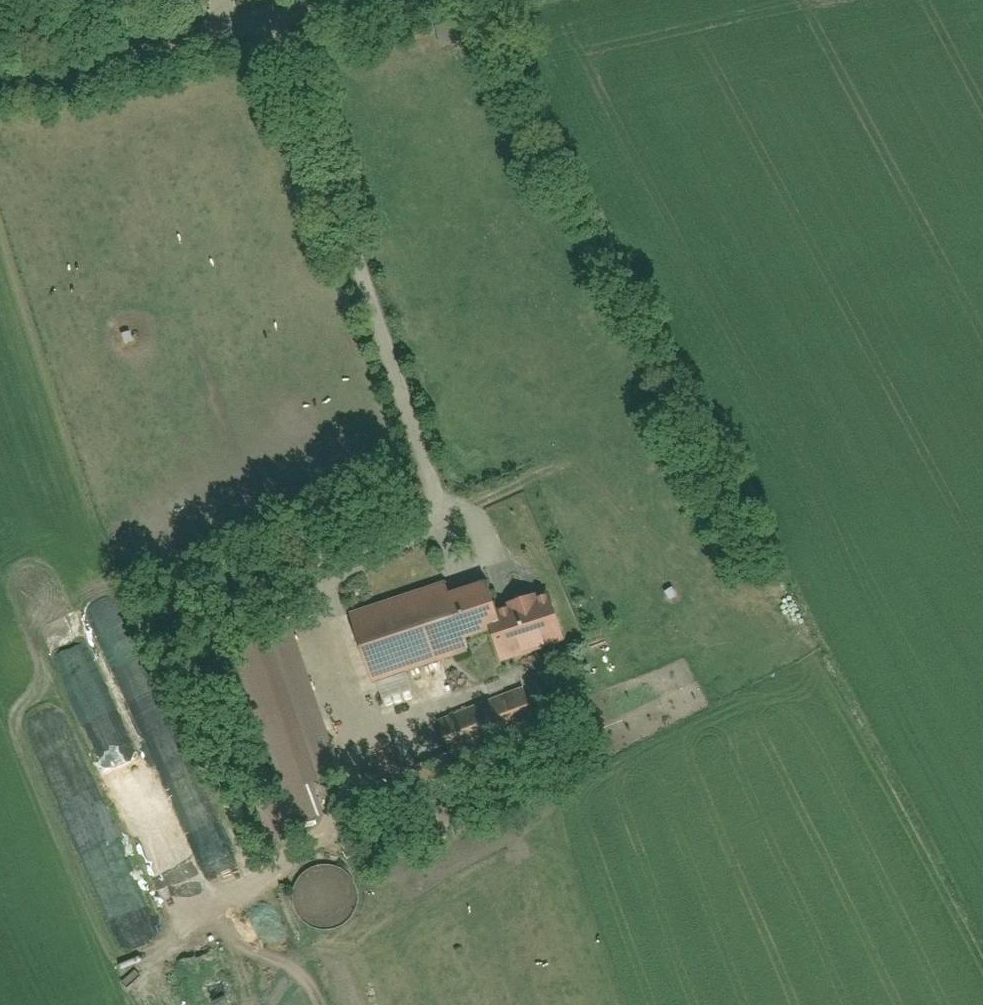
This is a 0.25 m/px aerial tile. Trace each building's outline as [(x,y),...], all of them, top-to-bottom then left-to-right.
[(337,600),(361,686),(464,656),(460,639),(487,631),(496,664),(566,644),(551,592),(491,609),(483,579),(449,588),(444,570),(337,600)] [(228,653),(268,790),(328,773),(288,635),(228,653)] [(387,698),(415,690),(410,672),(382,680),(387,698)] [(521,683),(436,716),(450,753),(536,720),(521,683)] [(359,893),(355,882),(348,873),(338,867),(326,864),(316,866),(306,870),(298,878),(293,887),(291,898),(292,908),(297,918),(304,926),(314,931),(326,933),(337,931),(347,925),(355,916),(359,905),(359,893)]
